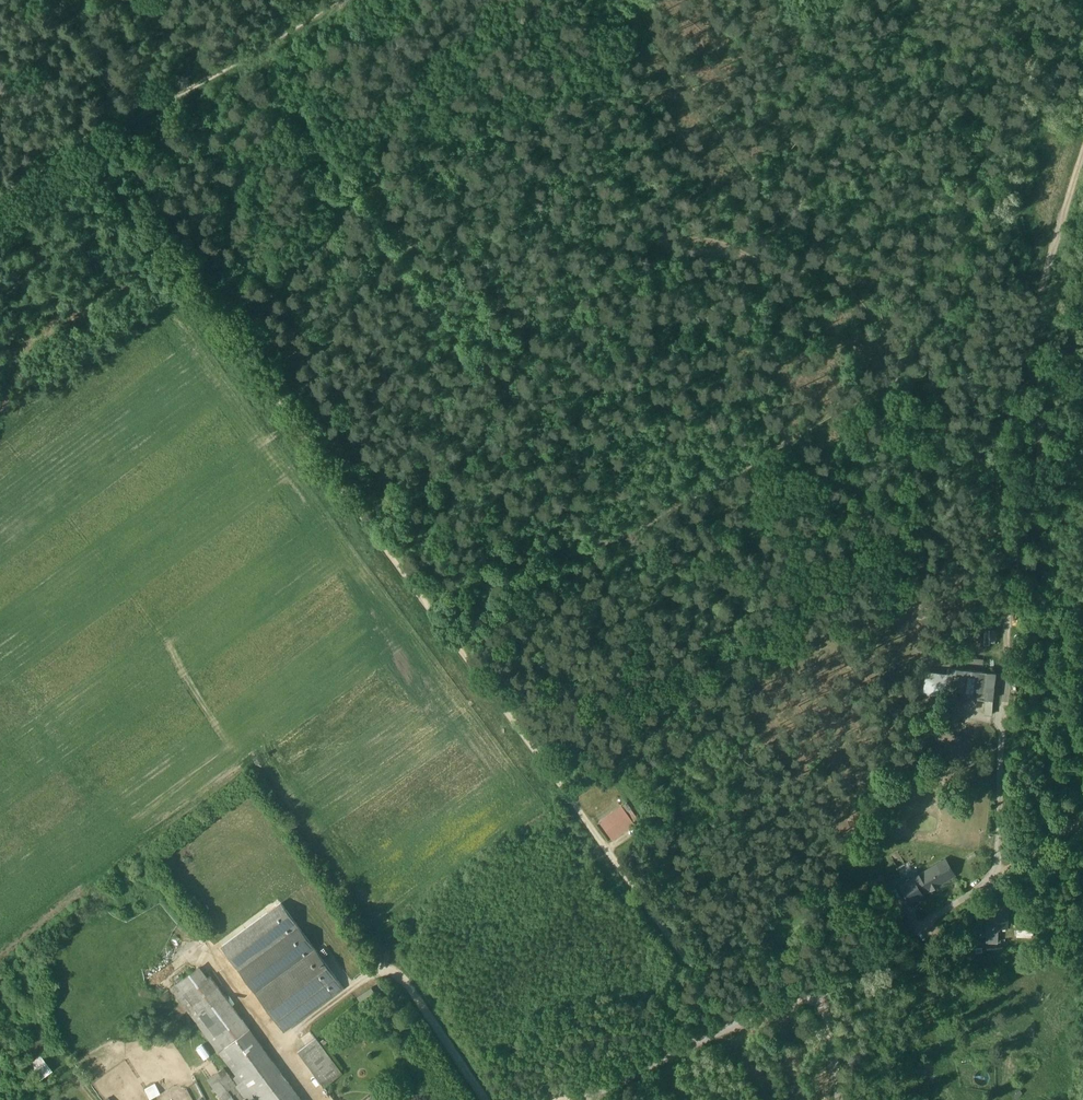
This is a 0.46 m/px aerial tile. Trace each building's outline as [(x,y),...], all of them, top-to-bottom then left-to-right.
[(995,643),(995,629),(984,629),(984,643),(995,643)] [(994,673),(948,668),(945,695),(991,700),(994,673)] [(623,804),(599,821),(612,839),(634,823),(622,807),(624,805),(623,804)] [(919,873),(911,859),(898,867),(907,881),(899,886),(908,901),(953,875),(944,859),(931,867),(924,871),(919,873)] [(883,879),(871,886),(877,896),(889,889),(883,879)] [(1006,899),(987,899),(986,936),(997,936),(997,942),(1004,942),(1006,899)] [(281,902),(221,945),(281,1026),(334,987),(338,991),(344,987),(281,902)] [(271,1058),(210,975),(207,977),(199,967),(172,986),(237,1074),(256,1099),(302,1099),(271,1058)] [(341,1072),(316,1037),(298,1050),(324,1085),(341,1072)] [(197,1047),(204,1059),(210,1055),(203,1044),(197,1047)] [(60,1080),(40,1056),(24,1068),(43,1093),(60,1080)] [(224,1068),(208,1078),(224,1099),(256,1099),(237,1074),(235,1076),(239,1082),(236,1084),(224,1068)] [(155,1083),(145,1088),(151,1098),(160,1092),(155,1083)]
